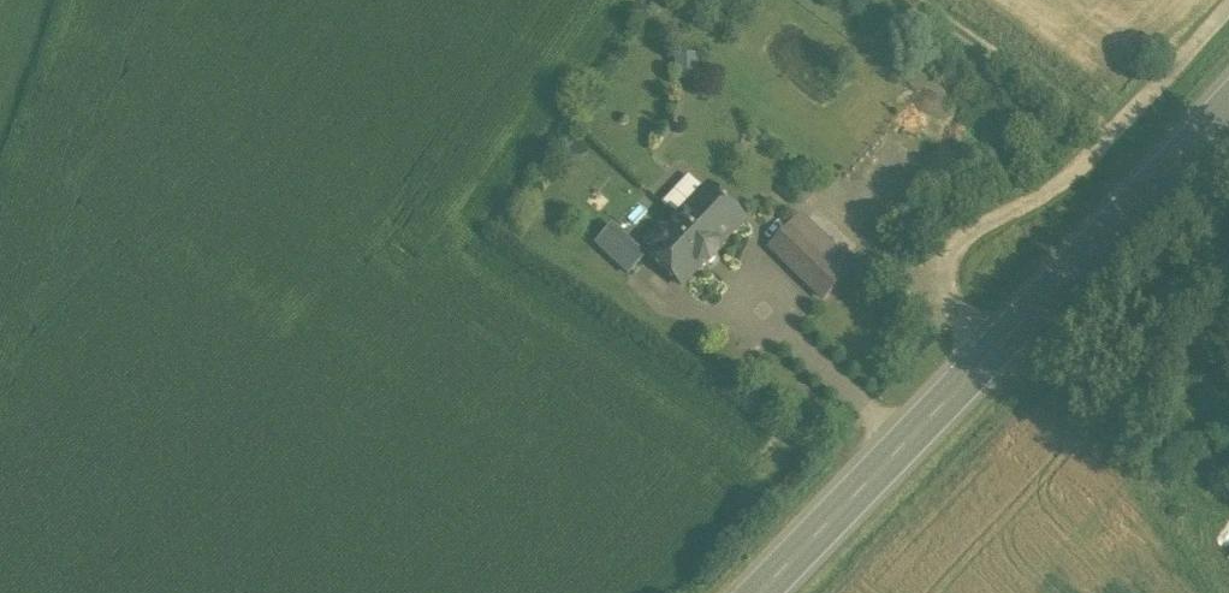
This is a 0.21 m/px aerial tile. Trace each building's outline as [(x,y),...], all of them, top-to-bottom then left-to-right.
[(703,62),(680,63),(681,84),(704,83),(703,62)] [(750,227),(712,192),(674,233),(665,225),(641,251),(690,295),(711,272),(718,279),(735,260),(727,253),(750,227)] [(859,272),(805,224),(776,256),(829,304),(859,272)]
